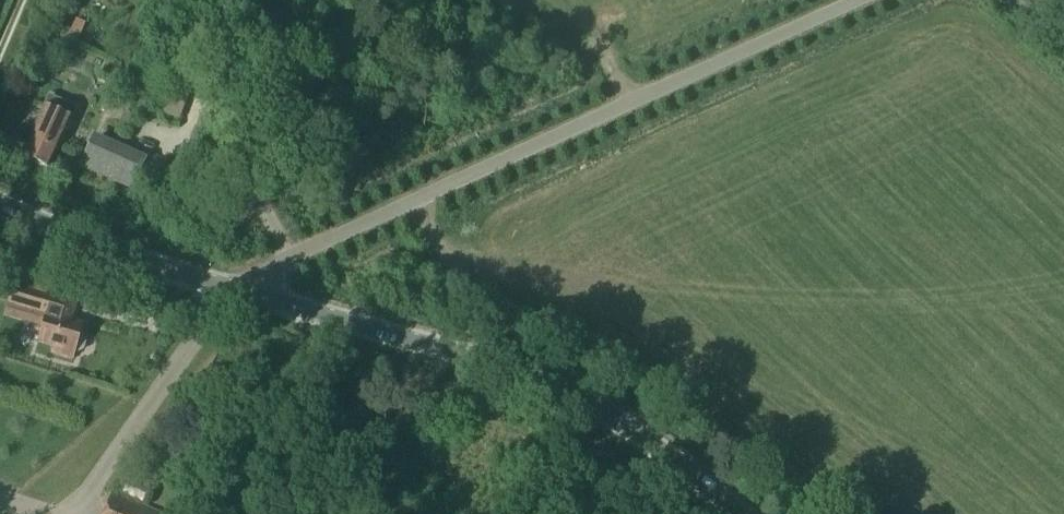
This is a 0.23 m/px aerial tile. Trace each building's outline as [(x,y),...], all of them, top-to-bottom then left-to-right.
[(172,85),(162,114),(178,120),(188,90),(172,85)] [(70,119),(46,109),(39,122),(40,123),(22,157),(47,170),(64,135),(63,134),(70,119)] [(94,142),(83,165),(99,173),(110,149),(94,142)] [(125,156),(114,180),(130,187),(141,163),(125,156)] [(16,285),(10,304),(24,308),(30,289),(16,285)] [(30,289),(24,308),(43,314),(49,295),(30,289)] [(20,321),(24,308),(10,304),(6,317),(20,321)] [(51,352),(71,358),(74,351),(81,353),(86,338),(79,336),(82,326),(69,322),(71,317),(47,310),(42,328),(38,340),(54,345),(51,352)] [(111,493),(103,513),(160,513),(111,493)]
